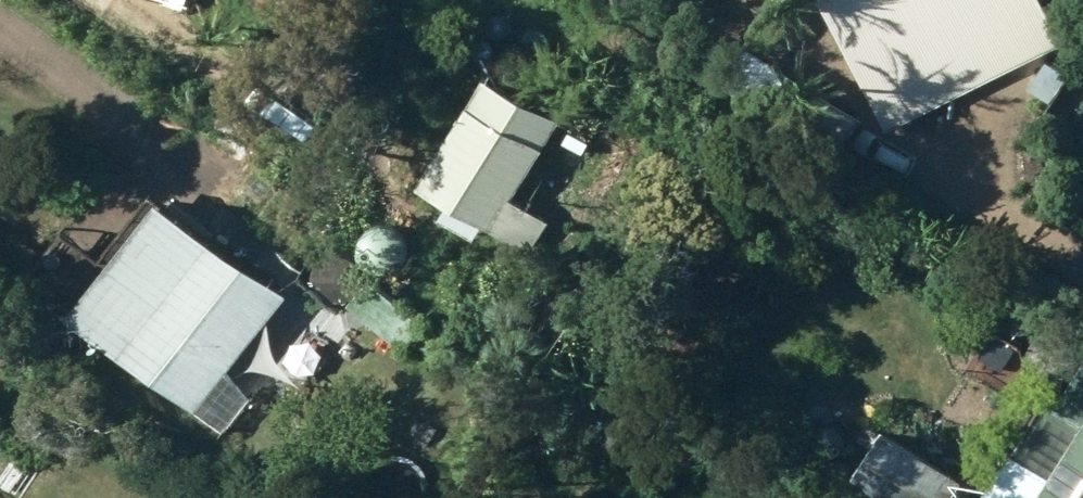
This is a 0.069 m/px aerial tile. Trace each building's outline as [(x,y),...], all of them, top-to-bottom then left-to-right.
[(1064,47),(1040,0),(836,0),(823,7),(890,137),(1064,47)] [(774,57),(794,29),(772,14),(752,42),(774,57)] [(799,96),(745,60),(728,85),(782,122),(799,96)] [(1052,108),(1068,81),(1045,68),(1029,95),(1052,108)] [(862,133),(833,81),(805,95),(834,147),(862,133)] [(562,128),(486,86),(424,199),(524,254),(543,219),(517,206),(562,128)] [(67,325),(225,436),(248,404),(228,389),(288,304),(150,208),(67,325)] [(416,324),(367,286),(348,310),(398,349),(416,324)] [(1016,353),(995,340),(982,360),(1002,374),(1016,353)] [(1065,407),(1052,399),(1042,416),(1049,423),(1024,466),(1016,461),(993,497),(1082,497),(1082,378),(1065,407)] [(962,490),(891,437),(850,491),(858,497),(956,497),(962,490)]
